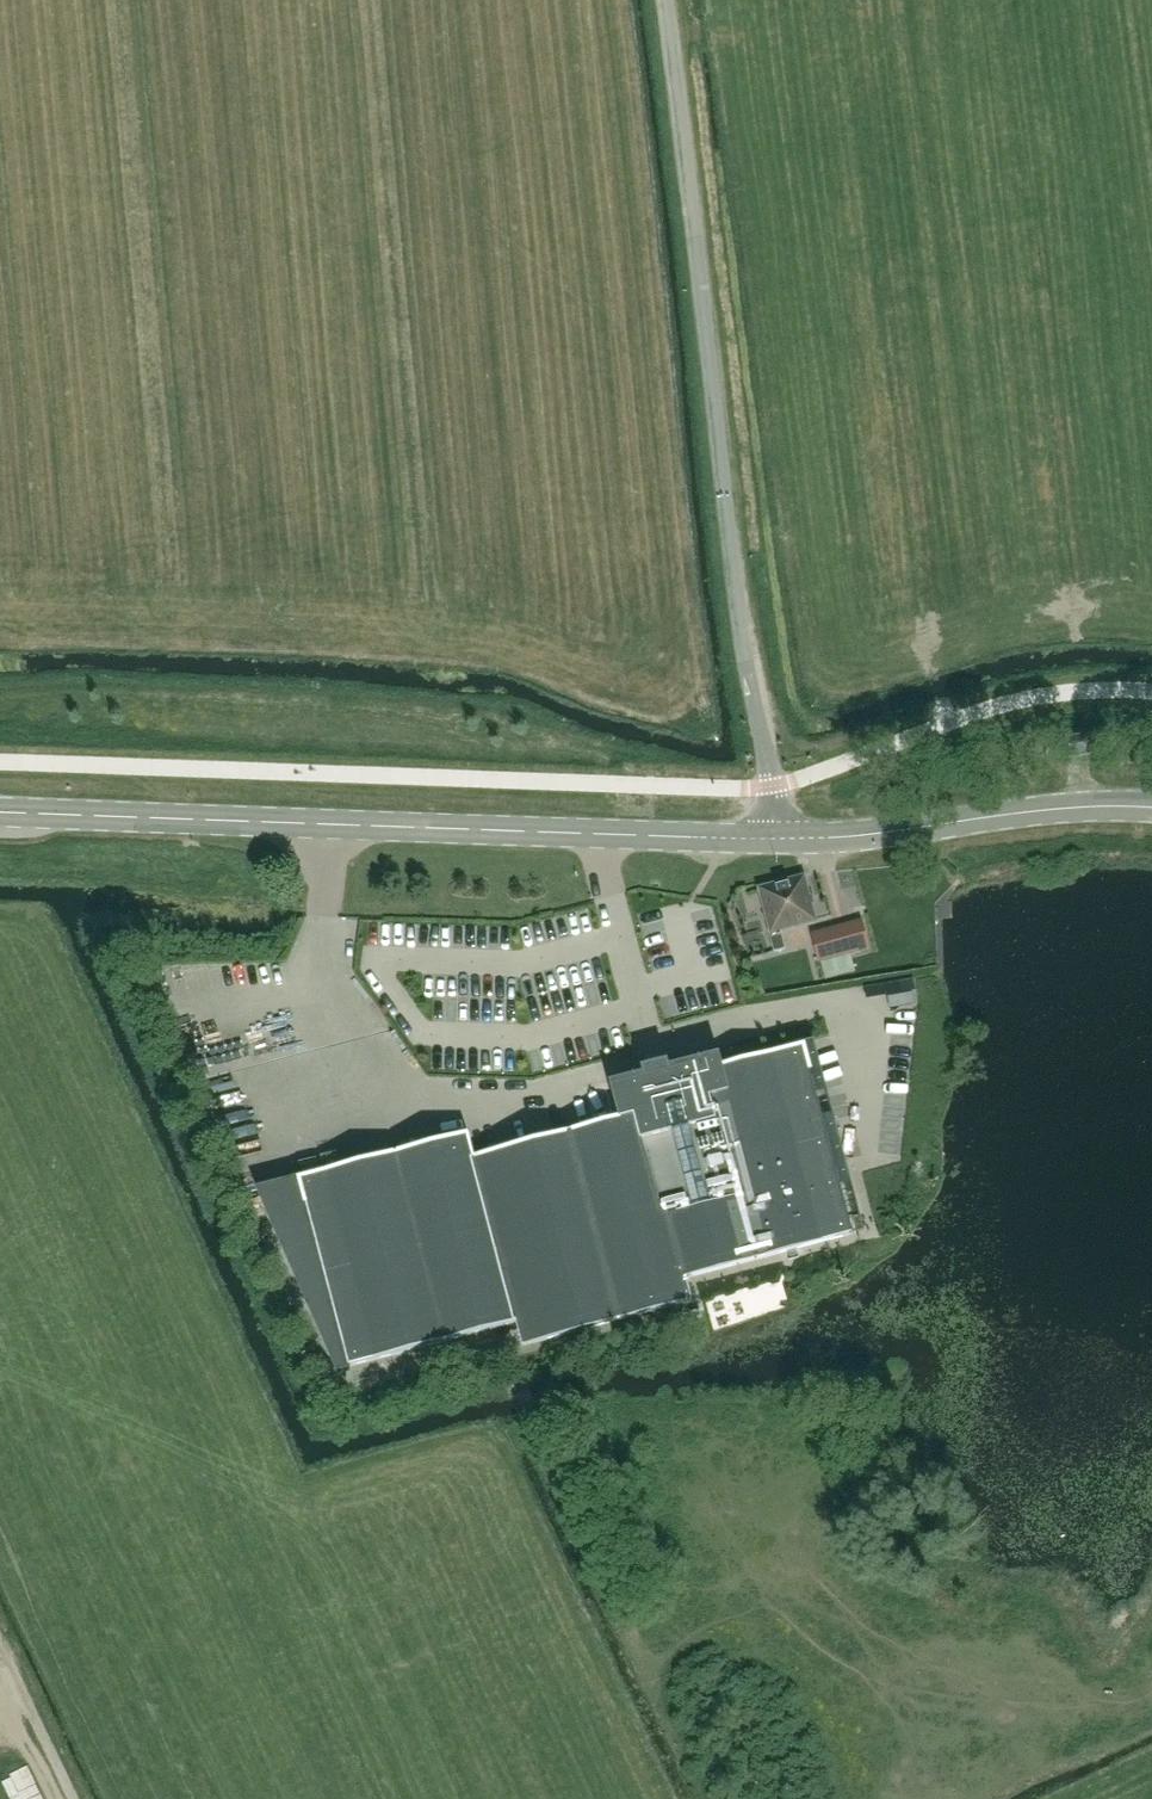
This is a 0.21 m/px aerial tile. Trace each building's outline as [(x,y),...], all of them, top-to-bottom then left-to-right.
[(1061,758),(1091,753),(1089,736),(1059,740),(1061,758)] [(774,951),(785,948),(779,928),(813,919),(802,878),(761,889),(771,929),(768,930),(774,951)] [(810,932),(819,960),(869,945),(867,938),(861,917),(810,932)] [(685,1276),(852,1232),(802,1045),(724,1065),(720,1053),(611,1082),(619,1117),(473,1157),(466,1133),(301,1179),(349,1363),(516,1321),(522,1344),(691,1299),(685,1276)] [(268,1172),(273,1193),(293,1188),(288,1167),(268,1172)]
